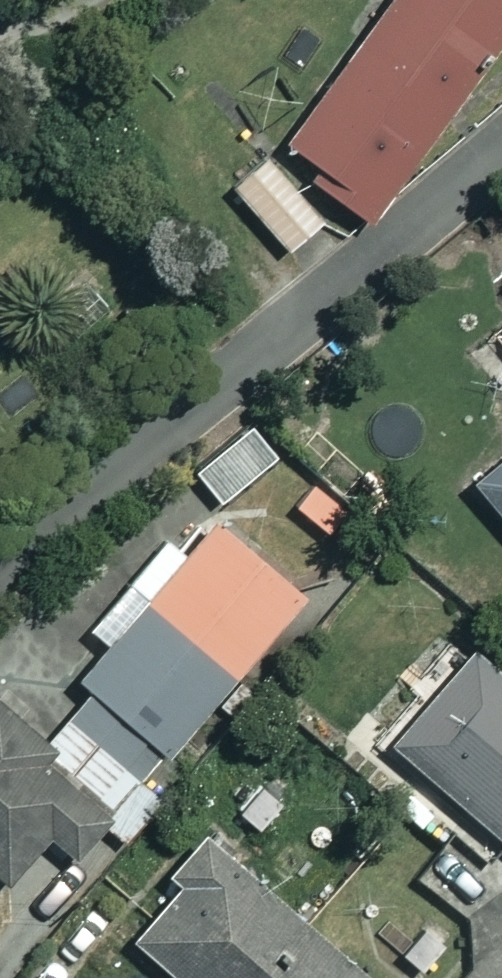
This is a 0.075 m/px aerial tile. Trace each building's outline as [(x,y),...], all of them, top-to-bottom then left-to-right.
[(277,153),(366,218),(501,30),(501,0),(388,0),(277,153)] [(210,160),(196,172),(272,256),(316,216),(220,110),(189,137),(210,160)] [(238,424),(187,465),(216,502),(267,461),(238,424)] [(468,479),(501,523),(501,452),(468,479)] [(312,472),(286,501),(333,541),(358,511),(312,472)] [(84,687),(161,752),(299,590),(212,516),(176,557),(158,542),(90,622),(119,646),(84,687)] [(471,646),(388,742),(501,841),(501,672),(471,646)] [(84,687),(68,705),(12,657),(0,671),(0,882),(43,831),(70,853),(98,820),(121,840),(159,796),(138,778),(161,752),(84,687)] [(209,838),(125,935),(175,977),(371,977),(209,838)]
